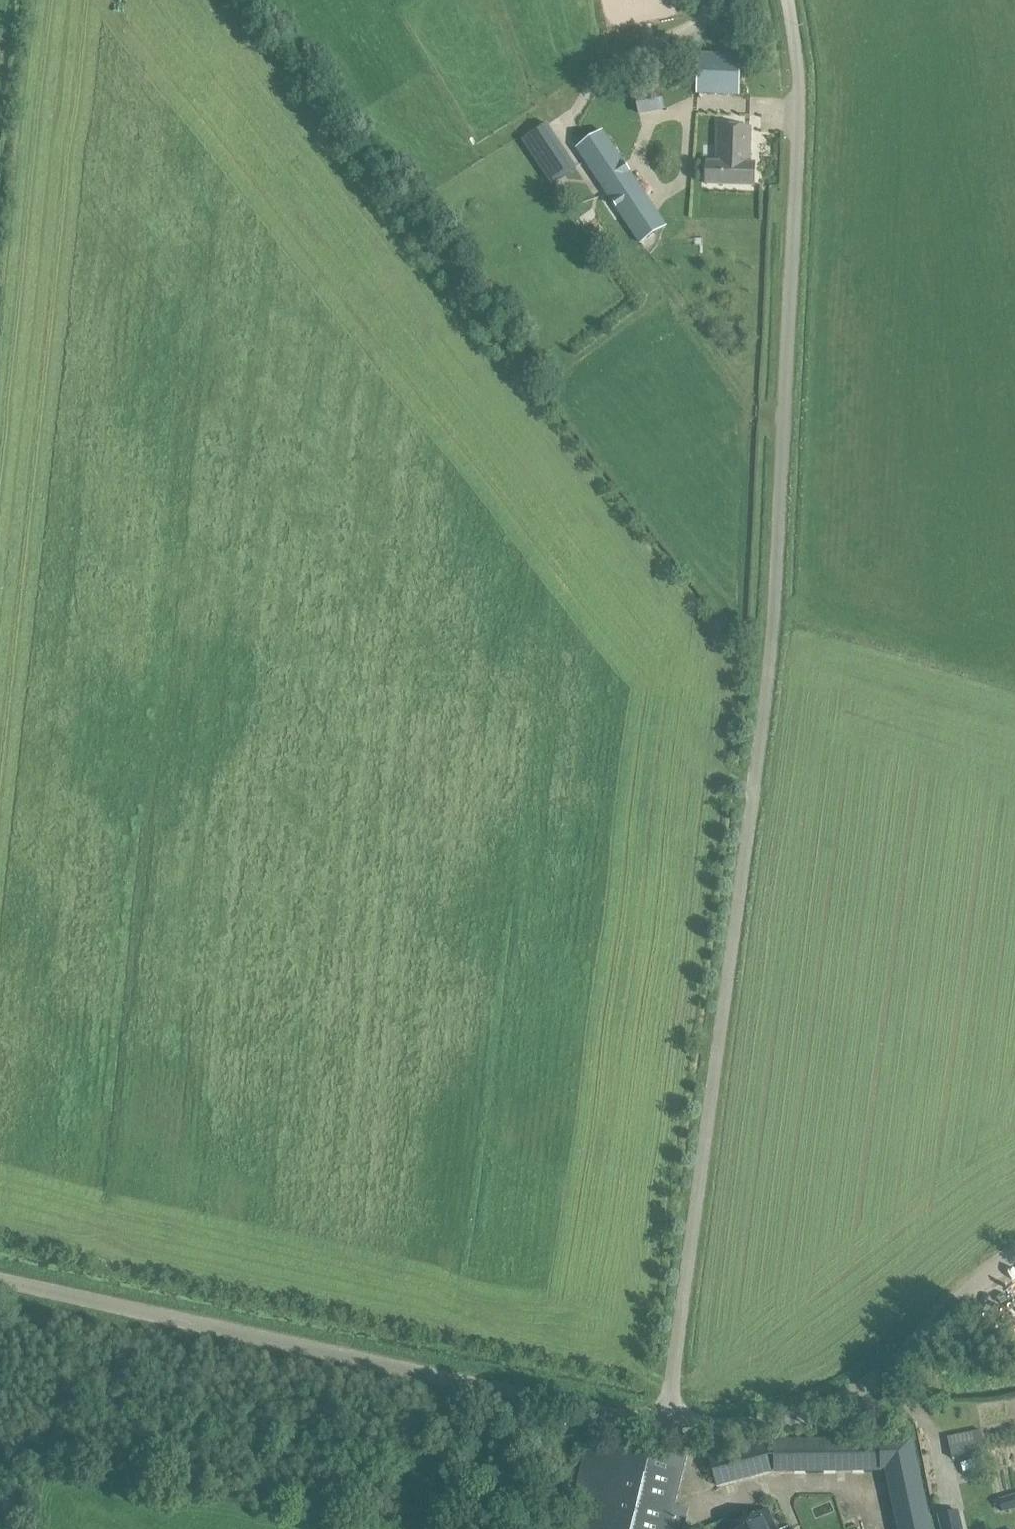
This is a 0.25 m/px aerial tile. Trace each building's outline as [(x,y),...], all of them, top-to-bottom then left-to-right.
[(739,96),(740,56),(700,55),(699,95),(739,96)] [(654,109),(652,96),(631,101),(634,113),(654,109)] [(719,128),(718,163),(708,163),(707,185),(754,187),(754,164),(749,164),(750,129),(719,128)] [(641,245),(667,227),(603,131),(576,149),(599,182),(641,245)] [(569,155),(542,173),(551,186),(578,168),(569,155)] [(974,1446),(984,1445),(983,1429),(951,1433),(954,1458),(975,1456),(974,1446)] [(690,1508),(677,1506),(689,1458),(589,1436),(566,1528),(685,1528),(690,1508)] [(775,1456),(775,1472),(887,1471),(899,1528),(932,1528),(912,1440),(883,1440),(883,1456),(775,1456)] [(766,1448),(709,1463),(715,1486),(772,1472),(766,1448)] [(1000,1499),(1003,1512),(1014,1509),(1014,1495),(1000,1499)] [(768,1510),(728,1528),(777,1528),(768,1510)] [(955,1512),(938,1515),(941,1528),(959,1528),(955,1512)]
